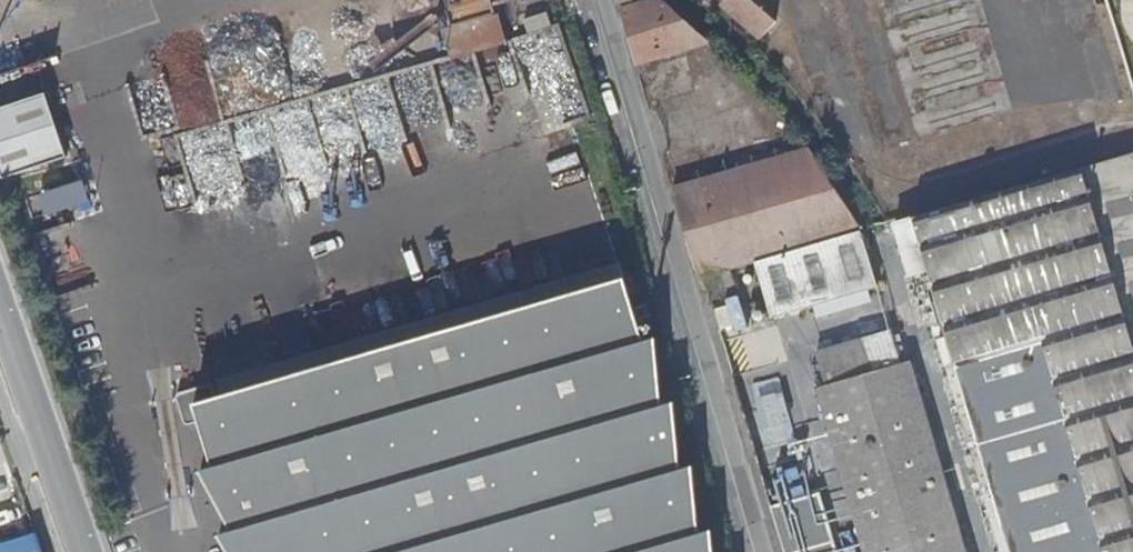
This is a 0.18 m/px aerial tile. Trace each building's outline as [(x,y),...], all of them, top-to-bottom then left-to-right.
[(707,44),(684,24),(654,0),(645,0),(619,7),(636,65),(707,44)] [(755,0),(726,0),(720,7),(762,45),(782,23),(755,0)] [(823,175),(800,144),(669,181),(698,280),(703,278),(736,268),(754,263),(859,233),(846,211),(823,175)] [(912,220),(913,223),(902,226),(907,245),(918,242),(920,252),(936,304),(954,367),(947,368),(999,551),(1132,551),(1132,156),(912,220)] [(859,233),(754,263),(771,320),(876,289),(860,233),(859,233)] [(936,304),(920,252),(905,256),(919,308),(936,304)] [(621,264),(219,383),(224,399),(626,280),(621,264)] [(736,268),(703,278),(709,299),(720,295),(723,303),(737,299),(745,324),(753,321),(736,268)] [(195,408),(214,470),(202,475),(232,533),(220,539),(227,551),(716,551),(714,532),(701,533),(695,468),(682,469),(676,404),(663,405),(657,340),(644,341),(626,280),(224,399),(195,408)] [(819,386),(865,551),(967,551),(913,361),(904,363),(895,331),(864,339),(873,371),(819,386)] [(773,343),(728,355),(766,493),(810,480),(785,389),(779,390),(774,372),(780,370),(773,343)] [(770,507),(783,551),(837,551),(820,493),(770,507)] [(35,534),(0,546),(0,551),(41,551),(35,534)]
